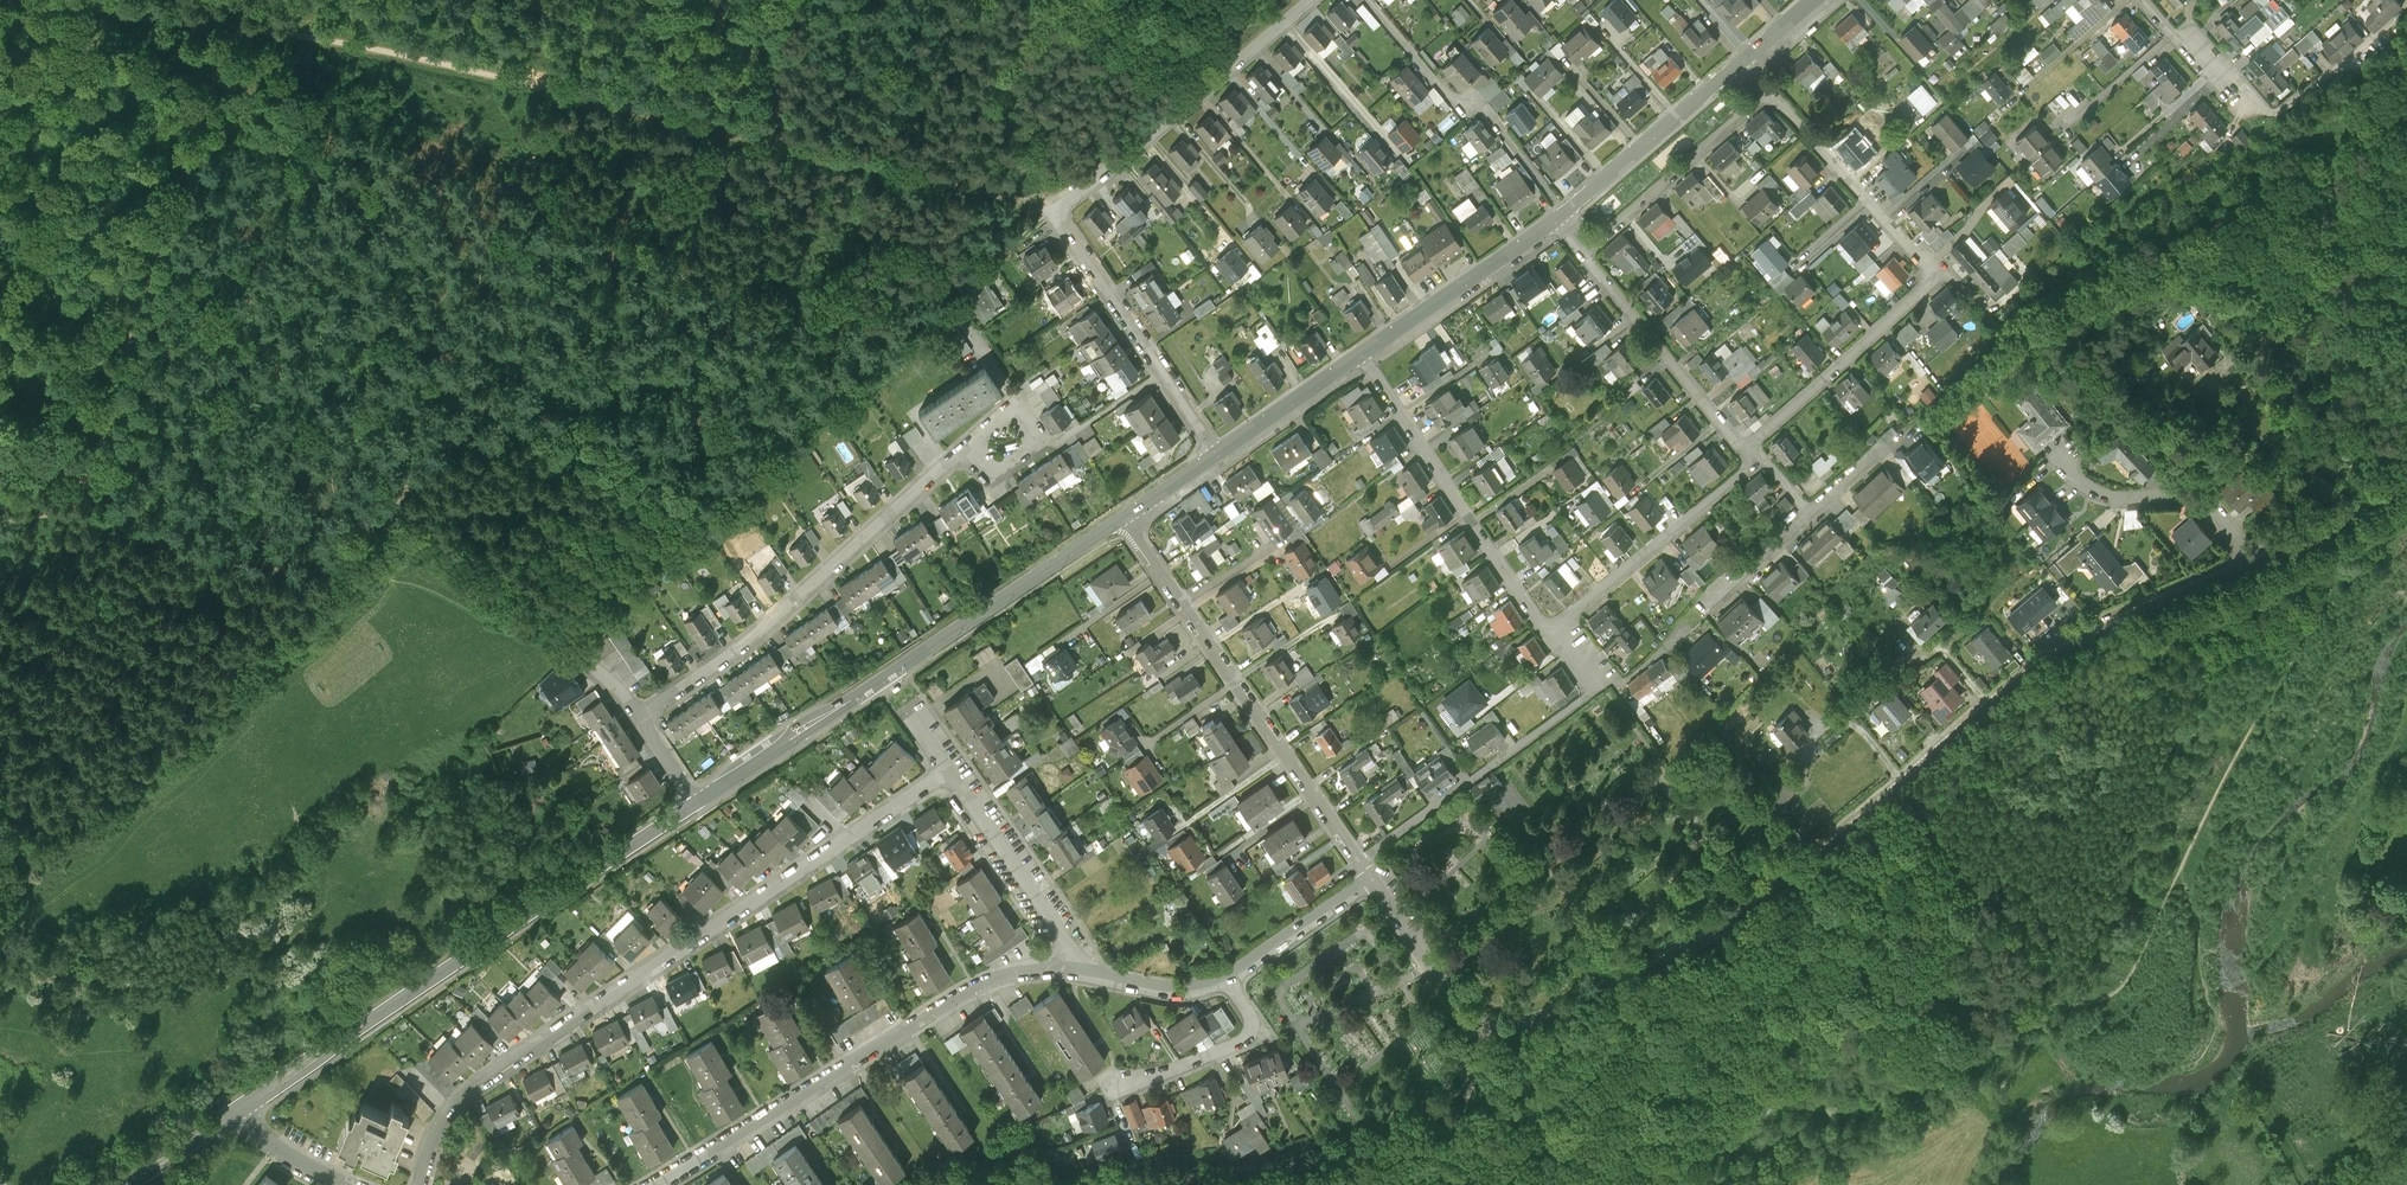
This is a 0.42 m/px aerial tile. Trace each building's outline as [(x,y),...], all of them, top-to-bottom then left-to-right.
[(1325,13),(1340,31),(1358,15),(1354,10),(1349,4),(1346,7),(1340,0),(1325,13)] [(1511,0),(1506,0),(1491,13),(1514,39),(1532,24),(1524,15),(1511,0)] [(1537,12),(1551,0),(1527,0),(1537,12)] [(1622,0),(1615,0),(1603,11),(1620,31),(1637,17),(1622,0)] [(1634,0),(1623,0),(1635,12),(1640,7),(1634,0)] [(1753,10),(1744,0),(1738,0),(1734,4),(1730,0),(1714,0),(1736,25),(1753,10)] [(1753,10),(1761,3),(1758,0),(1744,0),(1753,10)] [(1945,0),(1937,0),(1930,6),(1954,32),(1956,35),(1967,24),(1956,12),(1945,0)] [(1956,12),(1967,24),(1983,11),(1973,0),(1970,0),(1956,12)] [(1983,11),(1993,2),(1991,0),(1973,0),(1983,11)] [(2053,9),(2051,8),(2040,18),(2048,28),(2074,5),(2080,0),(2063,0),(2053,9)] [(2093,26),(2106,14),(2098,6),(2092,12),(2082,0),(2080,0),(2074,5),(2076,7),(2085,17),(2093,26)] [(2092,12),(2098,6),(2093,0),(2082,0),(2092,12)] [(2098,6),(2106,14),(2112,9),(2104,0),(2098,6)] [(2180,9),(2189,0),(2172,0),(2180,9)] [(2263,7),(2257,0),(2252,0),(2233,17),(2230,13),(2216,25),(2227,38),(2257,11),(2263,7)] [(2263,7),(2257,11),(2267,23),(2274,31),(2288,19),(2272,0),(2257,0),(2263,7)] [(2376,33),(2405,7),(2398,0),(2369,0),(2365,3),(2371,10),(2362,17),(2376,33)] [(1586,7),(1581,1),(1576,6),(1581,12),(1586,7)] [(1661,8),(1666,15),(1674,9),(1669,3),(1661,8)] [(1354,10),(1358,15),(1371,29),(1378,23),(1361,4),(1354,10)] [(1454,12),(1457,16),(1455,18),(1460,24),(1469,16),(1460,6),(1454,12)] [(2085,17),(2076,7),(2070,12),(2079,22),(2085,17)] [(1529,10),(1524,15),(1532,24),(1538,31),(1543,27),(1529,10)] [(2257,11),(2227,38),(2238,50),(2253,37),(2251,36),(2267,23),(2257,11)] [(1600,23),(1590,12),(1584,17),(1594,28),(1600,23)] [(1849,12),(1830,29),(1843,44),(1862,27),(1849,12)] [(2125,12),(2111,25),(2124,38),(2138,26),(2125,12)] [(1991,26),(2001,36),(2015,24),(2005,13),(1991,26)] [(1690,26),(1680,14),(1671,22),(1682,34),(1690,26)] [(2068,31),(2076,41),(2093,26),(2085,17),(2079,22),(2068,31)] [(1699,19),(1690,26),(1699,35),(1707,28),(1699,19)] [(1316,22),(1301,35),(1317,52),(1334,36),(1324,25),(1321,28),(1316,22)] [(2274,31),(2267,23),(2251,36),(2253,37),(2259,44),(2274,31)] [(2322,46),(2336,61),(2362,37),(2349,23),(2342,29),(2338,25),(2328,35),(2331,39),(2322,46)] [(1937,45),(1918,24),(1901,38),(1920,60),(1937,45)] [(1701,56),(1718,41),(1707,28),(1699,35),(1690,26),(1682,34),(1701,56)] [(2138,26),(2124,38),(2137,53),(2147,44),(2145,42),(2149,39),(2138,26)] [(1501,43),(1487,27),(1469,43),(1489,67),(1508,51),(1501,43)] [(1569,51),(1580,63),(1600,45),(1585,28),(1565,45),(1569,51)] [(1340,34),(1347,41),(1352,36),(1346,29),(1340,34)] [(1953,55),(1965,45),(1954,32),(1942,43),(1953,55)] [(1506,39),(1501,43),(1508,51),(1512,55),(1516,51),(1506,39)] [(2101,58),(2110,50),(2100,39),(2091,47),(2101,58)] [(1560,59),(1569,51),(1565,45),(1561,41),(1551,49),(1560,59)] [(1285,70),(1286,70),(1287,69),(1303,55),(1294,46),(1292,48),(1286,42),(1272,54),(1285,70)] [(2055,42),(2039,56),(2047,66),(2063,52),(2055,42)] [(1460,92),(1470,84),(1482,74),(1456,44),(1444,54),(1449,60),(1440,68),(1460,92)] [(2292,47),(2299,54),(2302,51),(2296,44),(2292,47)] [(2299,54),(2292,47),(2283,56),(2290,63),(2299,54)] [(1652,56),(1649,58),(1647,60),(1644,62),(1653,73),(1670,58),(1661,48),(1653,54),(1652,56)] [(1419,53),(1434,71),(1437,68),(1423,50),(1419,53)] [(2119,61),(2110,50),(2101,58),(2095,63),(2104,73),(2119,61)] [(1523,59),(1516,51),(1512,55),(1511,56),(1517,64),(1523,59)] [(1807,53),(1791,69),(1811,90),(1828,75),(1823,70),(1807,53)] [(2259,77),(2273,64),(2264,54),(2250,67),(2259,77)] [(2283,56),(2274,63),(2280,71),(2290,63),(2283,56)] [(2162,83),(2177,71),(2166,57),(2151,70),(2162,83)] [(1532,86),(1541,95),(1563,76),(1548,58),(1525,78),(1532,86)] [(1665,86),(1682,71),(1670,58),(1653,73),(1665,86)] [(1956,66),(1950,59),(1946,63),(1952,70),(1956,66)] [(1823,70),(1828,75),(1835,68),(1828,61),(1823,66),(1825,68),(1823,70)] [(2274,63),(2273,64),(2259,77),(2274,94),(2287,83),(2278,73),(2280,71),(2274,63)] [(2138,81),(2151,70),(2145,64),(2132,74),(2138,81)] [(1266,69),(1263,71),(1259,66),(1245,78),(1261,96),(1267,102),(1268,102),(1281,90),(1272,80),(1274,78),(1266,69)] [(1389,81),(1411,106),(1427,92),(1405,67),(1389,81)] [(2024,67),(2012,78),(2023,89),(2034,78),(2024,67)] [(1298,81),(1287,69),(1286,70),(1285,70),(1280,74),(1291,87),(1298,81)] [(1986,71),(1976,80),(1981,85),(1982,84),(1990,77),(1986,71)] [(2177,71),(2162,83),(2156,88),(2166,99),(2167,101),(2188,84),(2177,71)] [(1994,98),(1999,103),(2014,90),(2009,84),(2008,85),(1996,72),(1990,77),(1982,84),(1986,89),(1994,98)] [(1477,91),(1490,81),(1483,73),(1482,74),(1470,84),(1477,91)] [(1523,75),(1516,81),(1525,92),(1532,86),(1525,78),(1523,75)] [(1635,75),(1624,84),(1625,86),(1630,91),(1641,82),(1635,75)] [(1477,91),(1486,103),(1501,90),(1492,79),(1490,81),(1477,91)] [(1300,80),(1298,81),(1291,87),(1297,94),(1305,86),(1300,80)] [(1923,114),(1937,101),(1920,82),(1906,95),(1923,114)] [(1974,100),(1981,94),(1986,89),(1982,84),(1981,85),(1969,95),(1974,100)] [(1630,91),(1625,86),(1613,96),(1618,101),(1630,91)] [(1433,87),(1427,92),(1433,100),(1438,105),(1444,100),(1433,87)] [(1232,117),(1239,125),(1240,124),(1256,111),(1240,92),(1238,94),(1234,88),(1219,101),(1232,117)] [(1627,118),(1646,102),(1634,88),(1630,91),(1618,101),(1615,103),(1627,118)] [(2166,99),(2156,88),(2150,94),(2137,105),(2143,111),(2149,106),(2153,110),(2166,99)] [(1981,94),(1989,103),(1994,98),(1986,89),(1981,94)] [(1501,90),(1486,103),(1496,114),(1511,102),(1501,90)] [(1427,92),(1411,106),(1417,114),(1433,100),(1427,92)] [(1261,96),(1256,101),(1268,114),(1273,108),(1268,102),(1267,102),(1261,96)] [(2050,106),(2059,117),(2071,106),(2062,96),(2050,106)] [(1520,102),(1505,114),(1519,133),(1535,121),(1520,102)] [(2203,102),(2190,113),(2202,127),(2216,115),(2203,102)] [(1567,116),(1575,126),(1588,115),(1579,105),(1567,116)] [(1280,112),(1275,107),(1273,108),(1268,114),(1272,119),(1280,112)] [(1763,108),(1745,126),(1756,139),(1759,141),(1769,131),(1776,139),(1785,131),(1763,108)] [(1605,113),(1599,118),(1611,132),(1618,127),(1605,113)] [(1950,113),(1932,130),(1953,153),(1964,143),(1971,137),(1950,113)] [(1594,147),(1611,132),(1599,118),(1595,122),(1588,115),(1575,126),(1594,147)] [(2216,115),(2202,127),(2206,132),(2201,136),(2211,148),(2224,137),(2222,134),(2228,129),(2216,115)] [(1214,151),(1231,136),(1217,120),(1215,122),(1209,116),(1195,129),(1214,151)] [(1389,116),(1381,123),(1386,128),(1393,121),(1389,116)] [(1232,117),(1227,122),(1240,137),(1246,131),(1240,124),(1239,125),(1232,117)] [(1479,120),(1463,133),(1469,141),(1479,153),(1495,141),(1479,120)] [(1404,121),(1387,136),(1402,152),(1419,137),(1404,121)] [(1977,129),(1978,130),(1984,136),(1990,130),(1992,128),(1986,121),(1977,129)] [(1858,128),(1845,140),(1866,162),(1879,150),(1858,128)] [(2030,161),(2050,144),(2036,128),(2016,146),(2030,161)] [(2230,136),(2241,149),(2249,142),(2238,129),(2230,136)] [(1978,130),(1974,134),(1979,140),(1985,146),(1993,154),(2000,147),(1995,142),(1999,139),(1990,130),(1984,136),(1978,130)] [(1553,132),(1541,142),(1547,150),(1560,140),(1553,132)] [(1971,137),(1964,143),(1969,150),(1979,140),(1974,134),(1971,137)] [(1432,136),(1428,140),(1433,146),(1437,142),(1432,136)] [(1321,137),(1305,151),(1323,171),(1339,156),(1333,150),(1321,137)] [(1392,162),(1370,138),(1353,154),(1375,178),(1392,162)] [(1562,143),(1578,162),(1583,157),(1567,138),(1562,143)] [(1188,146),(1182,139),(1167,153),(1182,170),(1186,167),(1189,171),(1198,163),(1195,159),(1200,155),(1190,144),(1188,146)] [(1756,139),(1747,147),(1755,157),(1765,148),(1759,141),(1756,139)] [(1428,140),(1423,144),(1428,150),(1433,146),(1428,140)] [(1539,157),(1558,178),(1578,162),(1562,143),(1560,140),(1547,150),(1539,157)] [(1985,146),(1979,140),(1969,150),(1974,156),(1982,149),(1985,146)] [(2079,140),(2072,146),(2080,156),(2087,150),(2079,140)] [(1479,153),(1469,141),(1461,147),(1471,160),(1479,153)] [(2185,141),(2176,149),(2180,155),(2190,146),(2185,141)] [(1339,145),(1343,150),(1347,147),(1343,142),(1339,145)] [(1729,142),(1711,158),(1723,170),(1725,168),(1735,160),(1740,155),(1729,142)] [(2050,144),(2030,161),(2044,177),(2064,160),(2050,144)] [(1344,162),(1346,164),(1347,163),(1351,160),(1343,150),(1339,145),(1333,150),(1339,156),(1344,162)] [(2079,162),(2094,180),(2112,165),(2107,160),(2110,158),(2099,145),(2079,162)] [(1511,162),(1500,147),(1486,158),(1497,173),(1511,162)] [(1998,167),(1982,149),(1974,156),(1960,169),(1977,187),(1998,167)] [(1221,152),(1212,160),(1219,167),(1227,159),(1221,152)] [(1804,189),(1808,186),(1822,174),(1805,155),(1787,171),(1791,175),(1801,187),(1804,189)] [(1339,156),(1323,171),(1328,176),(1344,162),(1339,156)] [(1899,157),(1876,178),(1893,197),(1901,190),(1916,176),(1899,157)] [(1347,163),(1354,171),(1358,167),(1351,160),(1347,163)] [(1393,163),(1390,166),(1392,168),(1404,179),(1410,173),(1397,160),(1393,163)] [(1735,160),(1725,168),(1731,174),(1740,165),(1735,160)] [(1392,162),(1375,178),(1377,181),(1392,168),(1390,166),(1393,163),(1392,162)] [(1166,204),(1183,191),(1163,168),(1160,170),(1155,163),(1140,176),(1155,194),(1165,205),(1166,204)] [(2112,165),(2094,180),(2108,198),(2129,181),(2115,163),(2112,165)] [(1454,179),(1466,195),(1478,187),(1466,170),(1454,179)] [(1496,186),(1515,213),(1537,197),(1534,194),(1521,176),(1517,170),(1496,186)] [(1521,176),(1534,194),(1538,191),(1525,173),(1521,176)] [(2009,173),(2000,180),(2005,188),(2015,181),(2009,173)] [(1759,185),(1765,192),(1778,206),(1786,198),(1775,187),(1779,184),(1770,174),(1759,185)] [(1691,175),(1676,188),(1693,206),(1702,198),(1708,193),(1700,184),(1691,175)] [(1801,187),(1791,175),(1785,180),(1796,192),(1801,187)] [(1721,194),(1706,178),(1700,184),(1708,193),(1713,198),(1715,200),(1721,194)] [(1197,180),(1188,187),(1201,202),(1209,195),(1197,180)] [(1314,180),(1297,194),(1315,214),(1331,201),(1314,180)] [(1798,205),(1813,191),(1808,186),(1804,189),(1801,187),(1796,192),(1790,197),(1798,205)] [(1133,194),(1126,187),(1111,200),(1125,216),(1134,227),(1139,223),(1148,215),(1142,208),(1147,204),(1136,191),(1133,194)] [(1818,200),(1833,217),(1848,203),(1832,187),(1819,199),(1818,200)] [(1366,189),(1359,195),(1361,197),(1359,199),(1363,204),(1372,196),(1366,189)] [(1422,206),(1424,205),(1432,199),(1426,190),(1415,197),(1422,206)] [(1901,190),(1893,197),(1890,200),(1893,203),(1904,194),(1901,190)] [(1812,206),(1818,200),(1819,199),(1813,191),(1798,205),(1792,210),(1798,218),(1812,206)] [(1745,210),(1760,226),(1780,208),(1778,206),(1765,192),(1745,210)] [(1991,204),(2013,229),(2028,217),(2006,192),(1991,204)] [(1707,203),(1713,198),(1708,193),(1702,198),(1707,203)] [(1149,199),(1159,211),(1165,205),(1155,194),(1149,199)] [(1917,224),(1924,232),(1935,222),(1947,211),(1932,195),(1927,200),(1924,197),(1907,213),(1913,219),(1911,221),(1915,225),(1917,224)] [(1463,220),(1478,210),(1470,198),(1453,210),(1461,222),(1463,220)] [(1340,199),(1334,204),(1346,218),(1352,213),(1340,199)] [(1437,223),(1446,217),(1432,199),(1424,205),(1437,223)] [(1827,222),(1833,217),(1818,200),(1812,206),(1827,222)] [(1658,202),(1640,218),(1657,238),(1675,223),(1671,218),(1658,202)] [(1165,205),(1159,211),(1170,225),(1183,215),(1177,208),(1173,212),(1166,204),(1165,205)] [(1286,205),(1271,218),(1290,238),(1304,225),(1286,205)] [(1463,220),(1474,235),(1493,221),(1483,206),(1478,210),(1463,220)] [(1097,239),(1114,226),(1116,224),(1106,211),(1102,214),(1097,207),(1081,219),(1083,221),(1097,239)] [(1367,210),(1362,213),(1369,223),(1374,220),(1367,210)] [(1792,210),(1785,216),(1792,224),(1798,218),(1792,210)] [(1671,218),(1675,223),(1688,237),(1695,232),(1678,212),(1671,218)] [(1125,216),(1119,221),(1129,232),(1134,227),(1125,216)] [(1369,223),(1368,224),(1372,230),(1379,226),(1375,220),(1374,220),(1369,223)] [(1129,232),(1119,221),(1116,224),(1114,226),(1123,237),(1129,232)] [(1855,239),(1865,251),(1879,239),(1863,221),(1840,241),(1846,247),(1855,239)] [(1935,222),(1924,232),(1921,235),(1937,251),(1955,235),(1949,229),(1945,233),(1935,222)] [(1134,227),(1129,232),(1134,239),(1145,230),(1139,223),(1134,227)] [(1321,233),(1313,224),(1307,229),(1315,238),(1321,233)] [(1403,224),(1396,229),(1401,236),(1408,231),(1403,224)] [(1257,225),(1241,239),(1261,262),(1277,248),(1257,225)] [(1379,226),(1372,230),(1393,260),(1400,255),(1380,225),(1379,226)] [(1998,248),(1994,252),(2004,263),(2030,239),(2029,237),(2033,234),(2024,225),(1998,248)] [(1437,267),(1461,251),(1444,226),(1420,242),(1424,248),(1437,267)] [(1360,238),(1377,263),(1380,261),(1388,272),(1390,271),(1397,266),(1393,260),(1372,230),(1371,231),(1360,238)] [(1129,232),(1123,237),(1117,242),(1122,249),(1133,240),(1134,239),(1129,232)] [(1329,232),(1317,240),(1324,249),(1335,241),(1329,232)] [(1681,243),(1690,254),(1698,247),(1701,250),(1706,245),(1695,232),(1688,237),(1681,243)] [(1770,240),(1778,249),(1784,243),(1776,235),(1770,240)] [(1624,237),(1607,252),(1628,276),(1635,269),(1640,275),(1650,267),(1624,237)] [(1967,237),(1949,254),(1961,266),(1960,267),(1964,271),(1965,270),(1970,275),(1987,258),(1977,246),(1967,237)] [(1987,237),(1977,246),(1987,258),(1994,252),(1998,248),(1987,237)] [(1770,240),(1769,239),(1752,254),(1774,278),(1786,268),(1791,263),(1778,249),(1770,240)] [(1721,262),(1728,257),(1719,245),(1712,250),(1721,262)] [(1690,254),(1674,268),(1687,284),(1711,263),(1701,250),(1698,247),(1690,254)] [(1188,248),(1180,254),(1186,261),(1193,255),(1188,248)] [(1415,282),(1437,267),(1424,248),(1402,263),(1415,282)] [(1248,269),(1231,249),(1214,264),(1231,283),(1248,269)] [(1335,259),(1344,272),(1353,265),(1343,251),(1334,257),(1335,259)] [(1994,252),(1987,258),(2014,287),(2020,294),(2027,288),(2004,263),(1994,252)] [(1039,284),(1060,269),(1049,253),(1041,258),(1040,256),(1026,266),(1039,284)] [(1867,270),(1877,260),(1871,254),(1861,264),(1867,270)] [(1884,268),(1877,275),(1891,290),(1908,273),(1894,258),(1884,268)] [(2014,287),(1987,258),(1970,275),(1997,303),(2014,287)] [(1330,263),(1339,276),(1344,272),(1335,259),(1330,263)] [(1569,260),(1554,272),(1569,290),(1574,286),(1584,278),(1569,260)] [(1870,281),(1877,275),(1884,268),(1877,260),(1867,270),(1863,273),(1870,281)] [(1374,283),(1388,304),(1405,294),(1390,271),(1388,272),(1380,261),(1377,263),(1373,265),(1382,278),(1375,282),(1374,283)] [(1155,269),(1150,262),(1132,274),(1138,282),(1151,273),(1155,269)] [(1368,287),(1374,283),(1375,282),(1362,264),(1355,268),(1368,287)] [(969,274),(973,280),(981,274),(987,271),(982,265),(969,274)] [(1533,267),(1514,280),(1518,286),(1527,299),(1546,286),(1533,267)] [(1792,275),(1786,268),(1774,278),(1771,282),(1777,289),(1792,275)] [(1130,291),(1144,311),(1167,296),(1151,273),(1138,282),(1137,282),(1139,285),(1130,291)] [(957,291),(980,324),(1005,307),(981,274),(973,280),(957,291)] [(1647,289),(1660,278),(1656,274),(1643,285),(1647,289)] [(1792,275),(1777,289),(1784,296),(1789,291),(1799,282),(1792,275)] [(1641,294),(1660,315),(1678,299),(1660,278),(1647,289),(1641,294)] [(1789,291),(1802,306),(1816,294),(1803,279),(1799,282),(1789,291)] [(1301,285),(1308,295),(1314,291),(1306,281),(1301,285)] [(1047,295),(1060,315),(1080,302),(1067,282),(1047,295)] [(1518,286),(1510,291),(1521,308),(1529,302),(1527,299),(1518,286)] [(1586,301),(1574,286),(1569,290),(1557,299),(1569,314),(1579,307),(1586,301)] [(1336,306),(1348,297),(1343,289),(1331,298),(1336,306)] [(1509,289),(1503,293),(1514,309),(1516,312),(1521,308),(1510,291),(1509,289)] [(1946,289),(1930,304),(1943,318),(1959,303),(1946,289)] [(1167,296),(1177,310),(1183,305),(1173,291),(1167,296)] [(1514,309),(1503,293),(1484,305),(1495,321),(1504,315),(1514,309)] [(1843,311),(1850,304),(1840,293),(1833,300),(1843,311)] [(1167,296),(1144,311),(1158,332),(1181,316),(1177,310),(1167,296)] [(1688,298),(1664,319),(1671,326),(1693,307),(1694,305),(1688,298)] [(1209,299),(1192,312),(1197,320),(1215,307),(1209,299)] [(1360,299),(1342,312),(1356,332),(1371,321),(1364,312),(1368,310),(1360,299)] [(956,358),(970,349),(939,305),(926,314),(956,358)] [(1586,316),(1575,324),(1583,334),(1590,342),(1613,323),(1598,305),(1586,316)] [(1586,316),(1579,307),(1569,314),(1563,319),(1570,328),(1575,324),(1586,316)] [(1693,307),(1671,326),(1674,331),(1671,334),(1676,339),(1679,336),(1687,345),(1709,325),(1693,307)] [(1076,317),(1079,321),(1092,313),(1089,308),(1076,317)] [(1504,315),(1507,320),(1517,313),(1516,312),(1514,309),(1504,315)] [(1079,321),(1067,329),(1077,344),(1078,343),(1106,325),(1096,310),(1092,313),(1079,321)] [(1309,316),(1317,327),(1323,322),(1316,311),(1309,316)] [(1859,328),(1843,311),(1830,323),(1824,316),(1814,326),(1836,349),(1859,328)] [(1945,318),(1929,333),(1942,346),(1958,331),(1945,318)] [(1248,326),(1253,332),(1258,329),(1253,322),(1248,326)] [(1910,322),(1896,335),(1905,346),(1919,333),(1910,322)] [(1091,359),(1117,342),(1106,325),(1078,343),(1090,360),(1091,359)] [(2192,353),(2201,363),(2217,348),(2196,326),(2175,345),(2186,358),(2192,353)] [(1254,341),(1265,357),(1279,347),(1269,331),(1254,341)] [(1299,345),(1311,363),(1326,352),(1319,343),(1323,340),(1317,332),(1299,345)] [(1583,334),(1577,339),(1584,347),(1590,342),(1583,334)] [(1811,370),(1826,358),(1808,335),(1792,347),(1811,370)] [(1485,346),(1495,361),(1498,358),(1507,353),(1497,338),(1485,346)] [(1888,340),(1871,355),(1886,373),(1904,358),(1900,353),(1902,351),(1896,344),(1893,346),(1888,340)] [(1128,358),(1117,342),(1091,359),(1102,376),(1106,373),(1128,358)] [(1606,342),(1579,364),(1587,374),(1606,359),(1614,352),(1606,342)] [(1622,378),(1624,380),(1636,370),(1644,363),(1625,342),(1614,352),(1606,359),(1613,367),(1622,378)] [(1421,356),(1405,366),(1419,389),(1423,386),(1441,375),(1439,373),(1449,366),(1435,344),(1420,353),(1421,356)] [(1730,370),(1727,372),(1736,382),(1760,362),(1746,346),(1743,349),(1742,347),(1733,354),(1725,344),(1715,353),(1730,370)] [(1557,368),(1541,346),(1534,351),(1536,354),(1526,362),(1523,364),(1537,383),(1547,376),(1557,368)] [(1536,354),(1534,351),(1532,347),(1521,355),(1526,362),(1536,354)] [(1760,362),(1736,382),(1744,393),(1745,392),(1758,381),(1756,379),(1780,359),(1774,351),(1760,362)] [(1923,367),(1908,351),(1903,355),(1918,372),(1923,367)] [(1699,365),(1715,383),(1727,372),(1730,370),(1715,353),(1714,352),(1699,365)] [(1247,365),(1268,394),(1286,381),(1279,372),(1283,369),(1276,360),(1268,366),(1260,355),(1247,365)] [(1224,356),(1212,365),(1220,376),(1228,370),(1232,367),(1224,356)] [(1138,372),(1128,358),(1106,373),(1115,387),(1138,372)] [(1480,371),(1492,388),(1510,375),(1498,358),(1495,361),(1480,371)] [(1615,384),(1622,378),(1613,367),(1606,373),(1615,384)] [(982,369),(950,391),(967,416),(1000,394),(982,369)] [(1222,383),(1232,376),(1228,370),(1220,376),(1218,377),(1222,383)] [(1441,375),(1423,386),(1427,392),(1453,375),(1449,370),(1441,375)] [(1636,370),(1624,380),(1629,387),(1638,380),(1642,377),(1636,370)] [(1853,370),(1834,385),(1836,387),(1846,399),(1851,395),(1859,405),(1873,393),(1872,392),(1862,380),(1853,370)] [(1045,379),(1047,381),(1052,390),(1060,385),(1054,374),(1045,379)] [(1470,374),(1462,379),(1467,388),(1476,382),(1470,374)] [(1034,390),(1048,411),(1058,404),(1061,402),(1052,390),(1047,381),(1046,382),(1042,376),(1028,385),(1032,391),(1034,390)] [(1547,376),(1537,383),(1533,386),(1537,392),(1551,382),(1547,376)] [(1867,376),(1862,380),(1872,392),(1877,388),(1867,376)] [(1654,378),(1644,387),(1643,388),(1657,405),(1669,395),(1654,378)] [(1644,387),(1638,380),(1629,387),(1623,392),(1629,399),(1643,388),(1644,387)] [(1745,392),(1759,409),(1773,398),(1758,381),(1745,392)] [(1341,399),(1346,406),(1369,390),(1364,383),(1341,399)] [(2016,429),(2037,454),(2068,428),(2032,386),(2015,401),(2029,418),(2016,429)] [(1840,405),(1846,399),(1836,387),(1829,393),(1840,405)] [(1379,415),(1384,412),(1369,390),(1346,406),(1361,428),(1379,415)] [(1452,390),(1427,406),(1441,427),(1453,420),(1464,413),(1470,408),(1463,398),(1459,401),(1452,390)] [(950,391),(918,413),(935,438),(967,416),(950,391)] [(1148,429),(1173,412),(1159,391),(1143,402),(1127,413),(1141,433),(1148,429)] [(1213,404),(1225,421),(1241,411),(1236,403),(1239,401),(1233,391),(1213,404)] [(1744,393),(1731,403),(1745,420),(1755,413),(1759,409),(1745,392),(1744,393)] [(1121,417),(1127,413),(1143,402),(1138,394),(1115,409),(1116,411),(1121,417)] [(1048,411),(1039,417),(1051,435),(1062,428),(1070,422),(1058,404),(1048,411)] [(1464,413),(1467,418),(1477,411),(1473,406),(1470,408),(1464,413)] [(1477,411),(1467,418),(1471,423),(1480,416),(1477,411)] [(1173,412),(1148,429),(1152,434),(1161,448),(1187,431),(1173,412)] [(1464,413),(1453,420),(1456,425),(1467,418),(1464,413)] [(1755,413),(1745,420),(1749,425),(1759,418),(1755,413)] [(1679,448),(1700,431),(1686,414),(1674,424),(1665,432),(1679,448)] [(1384,422),(1379,415),(1361,428),(1356,432),(1360,439),(1384,422)] [(1674,424),(1667,415),(1649,430),(1657,439),(1665,432),(1674,424)] [(1759,418),(1749,425),(1754,431),(1763,424),(1759,418)] [(1075,419),(1070,422),(1062,428),(1065,433),(1078,424),(1075,419)] [(1488,444),(1474,423),(1449,440),(1453,446),(1451,447),(1455,453),(1457,451),(1464,461),(1488,444)] [(1882,432),(1888,439),(1899,429),(1893,423),(1882,432)] [(904,436),(912,447),(925,438),(917,426),(904,436)] [(1376,449),(1384,462),(1398,453),(1407,447),(1394,427),(1371,442),(1376,449)] [(1867,436),(1872,442),(1879,435),(1874,429),(1867,436)] [(1269,448),(1284,470),(1311,451),(1296,430),(1269,448)] [(1786,432),(1770,445),(1785,462),(1801,450),(1786,432)] [(1142,440),(1145,438),(1141,433),(1131,439),(1141,453),(1148,448),(1142,440)] [(1145,438),(1142,440),(1148,448),(1152,454),(1161,448),(1152,434),(1145,438)] [(2095,448),(2103,465),(2116,457),(2132,447),(2124,434),(2095,448)] [(912,447),(904,436),(896,441),(904,453),(912,447)] [(1101,445),(1095,437),(1081,446),(1088,455),(1101,445)] [(1947,462),(1927,438),(1909,454),(1918,465),(1929,478),(1947,462)] [(902,454),(904,453),(896,441),(888,447),(896,459),(902,454)] [(1333,442),(1327,446),(1333,455),(1339,450),(1333,442)] [(1079,443),(1072,448),(1081,460),(1088,455),(1081,446),(1079,443)] [(1313,453),(1321,465),(1333,457),(1325,445),(1323,446),(1313,453)] [(1686,457),(1692,464),(1706,452),(1700,445),(1686,457)] [(1565,453),(1568,458),(1573,455),(1578,451),(1574,446),(1565,453)] [(1729,465),(1713,446),(1706,452),(1692,464),(1708,483),(1729,465)] [(1901,446),(1894,453),(1904,464),(1911,471),(1918,465),(1909,454),(1901,446)] [(1071,447),(1063,453),(1072,466),(1081,460),(1072,448),(1071,447)] [(1482,459),(1487,467),(1494,462),(1504,455),(1500,449),(1499,447),(1482,459)] [(2140,484),(2154,474),(2132,447),(2116,457),(2140,484)] [(1370,453),(1378,466),(1384,462),(1376,449),(1370,453)] [(1810,463),(1820,473),(1831,462),(1827,458),(1821,452),(1810,463)] [(1833,452),(1827,458),(1831,462),(1837,456),(1833,452)] [(1073,470),(1062,453),(1048,463),(1060,480),(1073,470)] [(1403,461),(1398,453),(1384,462),(1378,466),(1383,473),(1392,468),(1403,461)] [(913,469),(902,454),(896,459),(886,466),(897,481),(913,469)] [(1157,462),(1152,454),(1139,463),(1144,470),(1157,462)] [(1494,462),(1507,480),(1517,473),(1504,455),(1494,462)] [(1555,467),(1569,487),(1586,475),(1573,455),(1568,458),(1555,467)] [(859,465),(869,479),(876,474),(866,460),(859,465)] [(1403,461),(1392,468),(1395,474),(1406,466),(1403,461)] [(1417,461),(1403,471),(1410,482),(1404,486),(1410,495),(1412,494),(1424,486),(1431,481),(1417,461)] [(1507,480),(1494,462),(1487,467),(1474,476),(1487,494),(1507,480)] [(1045,490),(1060,480),(1048,463),(1033,473),(1045,490)] [(1896,472),(1888,463),(1856,493),(1864,501),(1875,513),(1877,515),(1909,486),(1907,483),(1896,472)] [(1618,464),(1604,476),(1621,497),(1626,492),(1635,485),(1618,464)] [(1904,464),(1896,472),(1907,483),(1915,475),(1911,471),(1904,464)] [(1225,482),(1238,500),(1261,484),(1248,466),(1225,482)] [(1045,490),(1033,473),(1018,484),(1021,488),(1030,501),(1045,490)] [(876,474),(869,479),(871,482),(870,483),(876,491),(884,485),(876,474)] [(1762,476),(1747,489),(1765,511),(1774,504),(1768,497),(1775,492),(1762,476)] [(1586,488),(1590,493),(1596,488),(1599,492),(1607,486),(1601,477),(1586,488)] [(1360,478),(1353,482),(1358,489),(1365,485),(1360,478)] [(2260,499),(2242,479),(2222,496),(2240,517),(2260,499)] [(869,482),(853,494),(864,509),(880,497),(876,491),(870,483),(869,482)] [(1429,493),(1424,486),(1412,494),(1417,501),(1429,493)] [(1030,501),(1021,488),(1015,493),(1025,508),(1031,503),(1030,501)] [(1575,504),(1592,527),(1613,511),(1599,492),(1596,488),(1590,493),(1575,504)] [(1289,500),(1297,495),(1293,489),(1282,497),(1286,502),(1289,500)] [(1297,495),(1289,500),(1307,524),(1322,513),(1304,489),(1297,495)] [(1210,507),(1198,490),(1179,503),(1186,513),(1193,523),(1203,516),(1206,514),(1204,511),(1210,507)] [(2029,490),(2011,506),(2026,524),(2045,508),(2029,490)] [(968,492),(954,501),(967,520),(980,510),(968,492)] [(1631,498),(1626,492),(1621,497),(1615,502),(1620,508),(1631,498)] [(1417,501),(1412,494),(1410,495),(1397,505),(1402,512),(1417,501)] [(1667,494),(1661,499),(1669,510),(1675,505),(1667,494)] [(1785,494),(1777,502),(1785,510),(1793,503),(1785,494)] [(1439,496),(1424,507),(1431,516),(1421,523),(1429,534),(1454,516),(1439,496)] [(1646,496),(1627,511),(1644,532),(1663,517),(1646,496)] [(1271,539),(1275,544),(1286,536),(1295,530),(1291,526),(1272,498),(1252,512),(1257,520),(1271,539)] [(954,501),(940,511),(951,527),(953,529),(967,520),(954,501)] [(1393,518),(1402,512),(1397,505),(1395,502),(1392,504),(1390,501),(1386,504),(1388,507),(1370,519),(1378,529),(1393,518)] [(1402,512),(1393,518),(1398,525),(1422,508),(1417,501),(1402,512)] [(1511,501),(1497,511),(1498,512),(1510,530),(1521,522),(1525,519),(1511,501)] [(1875,513),(1864,501),(1854,510),(1861,518),(1866,522),(1875,513)] [(839,511),(845,519),(851,515),(842,503),(837,506),(840,510),(839,511)] [(2138,524),(2137,505),(2123,505),(2124,524),(2138,524)] [(1845,532),(1861,518),(1854,510),(1850,506),(1834,521),(1845,532)] [(1243,518),(1236,508),(1226,514),(1233,525),(1243,518)] [(2060,525),(2045,508),(2026,524),(2042,541),(2060,525)] [(838,509),(822,520),(834,536),(850,525),(845,519),(839,511),(838,509)] [(940,511),(931,516),(942,532),(951,527),(940,511)] [(1193,523),(1186,513),(1171,523),(1184,543),(1196,535),(1209,525),(1203,516),(1193,523)] [(1521,522),(1525,527),(1537,519),(1533,514),(1525,519),(1521,522)] [(1849,537),(1845,532),(1834,521),(1829,515),(1798,543),(1818,565),(1849,537)] [(931,516),(922,523),(933,539),(942,532),(931,516)] [(1368,536),(1378,529),(1370,519),(1368,516),(1358,522),(1368,536)] [(2172,534),(2190,555),(2210,538),(2192,517),(2172,534)] [(1271,539),(1257,520),(1252,524),(1266,543),(1271,539)] [(1634,541),(1618,521),(1599,535),(1615,556),(1634,541)] [(1286,536),(1289,541),(1304,531),(1298,522),(1291,526),(1295,530),(1286,536)] [(922,523),(909,533),(922,550),(935,541),(933,539),(922,523)] [(1704,524),(1684,541),(1700,560),(1720,543),(1704,524)] [(1209,525),(1196,535),(1200,540),(1212,532),(1214,531),(1209,525)] [(807,539),(806,540),(812,548),(820,543),(810,529),(804,534),(807,539)] [(1289,541),(1293,546),(1301,541),(1304,544),(1310,540),(1304,531),(1289,541)] [(1447,559),(1453,568),(1465,560),(1477,552),(1462,531),(1439,548),(1440,550),(1447,559)] [(1194,544),(1198,550),(1216,538),(1212,532),(1200,540),(1194,544)] [(899,549),(908,561),(922,550),(909,533),(894,543),(899,549)] [(1536,533),(1520,545),(1524,551),(1520,553),(1524,559),(1528,556),(1535,566),(1546,559),(1557,551),(1549,541),(1544,545),(1536,533)] [(1198,550),(1188,556),(1193,563),(1188,566),(1197,579),(1218,566),(1216,564),(1209,554),(1217,548),(1221,545),(1216,538),(1198,550)] [(2100,538),(2080,554),(2107,586),(2116,579),(2127,570),(2125,568),(2100,538)] [(805,539),(788,551),(799,566),(816,553),(812,548),(806,540),(805,539)] [(1293,546),(1282,554),(1298,577),(1315,565),(1317,564),(1304,544),(1301,541),(1293,546)] [(1233,542),(1224,548),(1229,557),(1238,550),(1233,542)] [(1344,562),(1360,585),(1384,567),(1368,545),(1344,562)] [(1224,558),(1217,548),(1209,554),(1216,564),(1224,558)] [(899,549),(890,554),(899,567),(908,561),(899,549)] [(1447,559),(1440,550),(1431,556),(1438,566),(1447,559)] [(1557,551),(1546,559),(1549,564),(1561,555),(1557,551)] [(890,554),(880,561),(897,586),(907,579),(899,567),(890,554)] [(1572,557),(1567,561),(1575,571),(1581,566),(1572,557)] [(773,568),(779,576),(787,571),(777,558),(771,562),(775,567),(773,568)] [(1658,564),(1643,577),(1665,603),(1673,596),(1671,594),(1684,583),(1662,558),(1657,562),(1658,564)] [(1759,578),(1780,601),(1802,581),(1800,579),(1789,567),(1781,558),(1759,578)] [(1798,559),(1789,567),(1800,579),(1809,571),(1798,559)] [(2135,559),(2125,568),(2127,570),(2116,579),(2124,588),(2145,570),(2135,559)] [(1336,560),(1327,567),(1333,575),(1342,569),(1336,560)] [(1465,560),(1453,568),(1457,573),(1469,565),(1465,560)] [(880,561),(867,570),(880,589),(884,595),(897,586),(880,561)] [(1567,561),(1559,568),(1575,586),(1582,579),(1575,571),(1567,561)] [(1131,582),(1117,562),(1084,584),(1098,604),(1111,596),(1131,582)] [(1324,562),(1317,567),(1321,572),(1327,567),(1324,562)] [(1476,603),(1500,587),(1486,566),(1463,582),(1476,603)] [(773,568),(757,580),(768,594),(784,583),(779,576),(773,568)] [(1559,568),(1546,579),(1561,598),(1575,586),(1559,568)] [(867,570),(854,579),(867,598),(880,589),(867,570)] [(1231,617),(1233,616),(1252,603),(1247,596),(1252,592),(1248,586),(1254,583),(1249,576),(1218,598),(1220,602),(1218,603),(1221,607),(1223,606),(1229,614),(1231,617)] [(1339,598),(1325,576),(1307,588),(1310,593),(1308,594),(1314,604),(1316,602),(1321,610),(1339,598)] [(854,579),(839,589),(844,597),(852,608),(867,598),(854,579)] [(1883,593),(1892,607),(1901,598),(1893,590),(1895,588),(1887,580),(1878,590),(1883,593)] [(2041,582),(2006,613),(2024,633),(2041,617),(2059,602),(2053,595),(2056,592),(2052,588),(2049,591),(2041,582)] [(742,595),(740,596),(746,605),(755,599),(746,587),(739,591),(742,595)] [(1762,593),(1751,604),(1765,619),(1773,626),(1784,616),(1762,593)] [(714,603),(726,619),(731,616),(735,622),(751,612),(746,605),(740,596),(732,602),(726,594),(714,603)] [(1719,619),(1741,642),(1765,619),(1751,604),(1743,595),(1719,619)] [(1091,618),(1115,602),(1111,596),(1098,604),(1087,612),(1091,618)] [(844,597),(835,603),(846,617),(854,611),(852,608),(844,597)] [(1523,620),(1509,600),(1495,610),(1499,617),(1492,622),(1501,635),(1523,620)] [(1152,616),(1142,601),(1118,617),(1128,632),(1152,616)] [(1346,617),(1350,614),(1356,610),(1349,601),(1340,609),(1346,617)] [(835,603),(826,610),(836,624),(846,617),(835,603)] [(1843,603),(1834,610),(1842,620),(1851,613),(1843,603)] [(1618,634),(1627,627),(1608,604),(1589,620),(1601,634),(1611,626),(1618,634)] [(714,631),(722,626),(707,606),(700,611),(701,612),(714,631)] [(1912,626),(1926,641),(1947,621),(1933,606),(1912,626)] [(826,610),(814,619),(828,639),(841,630),(836,624),(826,610)] [(1472,617),(1468,611),(1450,623),(1454,629),(1472,617)] [(701,612),(683,624),(702,652),(720,639),(714,631),(701,612)] [(1229,614),(1220,620),(1227,631),(1238,624),(1233,616),(1231,617),(1229,614)] [(1336,625),(1347,640),(1362,630),(1350,614),(1346,617),(1336,625)] [(1269,640),(1275,636),(1262,616),(1243,630),(1241,631),(1245,636),(1243,638),(1246,643),(1249,641),(1255,650),(1269,640)] [(2049,626),(2041,617),(2024,633),(2032,642),(2049,626)] [(814,619),(800,628),(815,649),(828,639),(814,619)] [(1227,631),(1232,637),(1241,631),(1243,630),(1238,624),(1227,631)] [(1988,626),(1973,640),(1981,649),(1996,666),(2012,653),(1988,626)] [(1618,634),(1615,637),(1627,652),(1639,641),(1627,627),(1618,634)] [(800,628),(785,639),(787,643),(796,655),(800,660),(806,655),(815,649),(800,628)] [(643,687),(655,678),(622,630),(609,639),(643,687)] [(1729,650),(1710,631),(1683,655),(1702,675),(1729,650)] [(1275,636),(1269,640),(1275,649),(1287,641),(1283,634),(1277,638),(1275,636)] [(1534,636),(1520,646),(1532,664),(1547,653),(1534,636)] [(1168,638),(1155,648),(1165,662),(1178,653),(1168,638)] [(672,643),(679,656),(687,652),(680,639),(672,643)] [(1981,649),(1973,640),(1966,646),(1974,655),(1981,649)] [(1132,656),(1137,652),(1145,647),(1141,641),(1127,650),(1132,656)] [(1502,659),(1517,648),(1512,641),(1497,653),(1502,659)] [(787,643),(779,648),(788,660),(796,655),(787,643)] [(1137,652),(1151,672),(1153,671),(1165,662),(1155,648),(1151,643),(1145,647),(1137,652)] [(998,656),(991,646),(975,657),(982,667),(998,656)] [(1071,670),(1078,666),(1065,646),(1046,658),(1042,660),(1046,666),(1055,680),(1064,674),(1070,675),(1071,670)] [(683,664),(672,648),(657,659),(668,675),(683,664)] [(788,660),(779,648),(771,654),(779,666),(788,660)] [(1042,660),(1046,658),(1043,653),(1024,665),(1031,675),(1046,666),(1042,660)] [(771,654),(757,663),(769,680),(782,671),(779,666),(771,654)] [(806,655),(800,660),(803,664),(809,660),(806,655)] [(1282,656),(1265,669),(1267,672),(1264,674),(1271,683),(1274,680),(1279,687),(1295,676),(1296,675),(1295,674),(1282,656)] [(1662,657),(1645,670),(1661,690),(1678,677),(1668,664),(1662,657)] [(1016,658),(1005,666),(1023,692),(1034,684),(1030,678),(1022,667),(1016,658)] [(1675,659),(1668,664),(1678,677),(1683,684),(1690,679),(1675,659)] [(2014,659),(2004,667),(2009,673),(2019,665),(2014,659)] [(1169,668),(1165,662),(1153,671),(1157,676),(1169,668)] [(757,663),(744,672),(755,689),(769,680),(757,663)] [(1937,671),(1940,675),(1950,687),(1959,680),(1946,664),(1937,671)] [(542,682),(558,706),(584,689),(568,665),(542,682)] [(1295,676),(1302,685),(1314,676),(1306,666),(1295,674),(1296,675),(1295,676)] [(1547,693),(1554,703),(1574,689),(1560,670),(1547,679),(1540,684),(1547,693)] [(1645,670),(1628,683),(1638,696),(1644,703),(1661,690),(1645,670)] [(1030,678),(1034,684),(1045,678),(1040,671),(1030,678)] [(728,683),(740,699),(747,694),(755,689),(744,672),(728,683)] [(1320,672),(1314,676),(1302,685),(1299,687),(1303,693),(1307,690),(1324,678),(1320,672)] [(1540,684),(1547,679),(1543,674),(1523,688),(1527,694),(1534,689),(1540,684)] [(1927,705),(1940,721),(1951,712),(1949,710),(1961,700),(1950,687),(1940,675),(1921,691),(1930,702),(1927,705)] [(1202,689),(1193,676),(1183,683),(1180,678),(1169,686),(1166,688),(1173,699),(1180,694),(1184,701),(1202,689)] [(1987,686),(1978,677),(1974,681),(1982,690),(1987,686)] [(1150,689),(1154,695),(1166,688),(1169,686),(1165,679),(1150,689)] [(1469,715),(1486,702),(1469,680),(1444,700),(1458,717),(1461,721),(1469,715)] [(938,681),(927,689),(935,700),(945,692),(938,681)] [(720,689),(729,702),(733,707),(741,701),(740,699),(728,683),(720,689)] [(983,683),(943,711),(961,737),(989,717),(982,708),(994,699),(983,683)] [(1540,684),(1534,689),(1541,698),(1547,693),(1540,684)] [(720,689),(711,694),(720,708),(729,702),(720,689)] [(1146,701),(1154,695),(1150,689),(1142,694),(1146,701)] [(1319,708),(1307,690),(1303,693),(1291,702),(1294,705),(1291,707),(1296,714),(1299,712),(1304,720),(1319,708)] [(584,714),(602,702),(596,693),(578,705),(584,714)] [(1892,693),(1872,711),(1891,732),(1911,714),(1892,693)] [(711,694),(696,704),(708,721),(722,712),(720,708),(711,694)] [(747,694),(740,699),(741,701),(744,706),(752,700),(747,694)] [(1644,703),(1638,696),(1631,702),(1647,724),(1655,718),(1644,703)] [(584,714),(594,729),(596,728),(612,717),(602,702),(584,714)] [(683,713),(694,730),(708,721),(696,704),(683,713)] [(1393,707),(1383,715),(1390,724),(1400,716),(1393,707)] [(1493,720),(1495,723),(1501,719),(1493,707),(1487,712),(1493,720)] [(1775,728),(1794,748),(1809,734),(1802,726),(1806,722),(1794,710),(1775,728)] [(1005,720),(1012,731),(1015,730),(1024,723),(1016,712),(1005,720)] [(668,722),(680,740),(694,730),(683,713),(668,722)] [(1075,714),(1069,719),(1076,729),(1083,725),(1075,714)] [(991,715),(989,717),(961,737),(976,758),(1003,738),(993,724),(996,722),(991,715)] [(1475,722),(1469,715),(1461,721),(1458,717),(1450,724),(1458,735),(1475,722)] [(612,717),(596,728),(605,742),(623,730),(613,716),(612,717)] [(1923,716),(1916,722),(1927,735),(1933,729),(1923,716)] [(1206,747),(1213,758),(1239,740),(1224,719),(1220,722),(1217,718),(1203,727),(1206,731),(1204,733),(1211,744),(1206,747)] [(1316,735),(1329,725),(1324,718),(1311,728),(1316,735)] [(1122,755),(1138,745),(1120,719),(1104,729),(1116,746),(1114,748),(1113,751),(1114,753),(1118,753),(1120,752),(1122,755)] [(1191,736),(1201,728),(1194,719),(1184,727),(1191,736)] [(1482,757),(1507,740),(1495,723),(1493,720),(1468,738),(1482,757)] [(1316,735),(1315,736),(1319,742),(1315,744),(1319,749),(1323,747),(1328,754),(1342,743),(1329,725),(1316,735)] [(623,730),(605,742),(621,766),(637,755),(639,754),(623,730)] [(1012,731),(1003,738),(976,758),(992,781),(1006,771),(1022,759),(1015,749),(1024,743),(1015,730),(1012,731)] [(1070,739),(1060,747),(1067,757),(1078,749),(1070,739)] [(894,740),(867,769),(885,786),(887,788),(914,759),(894,740)] [(1229,775),(1252,759),(1239,740),(1213,758),(1222,770),(1217,773),(1222,780),(1229,775)] [(1377,742),(1369,746),(1375,755),(1382,750),(1377,742)] [(1126,761),(1141,751),(1138,745),(1122,755),(1126,761)] [(1386,752),(1391,759),(1396,755),(1394,752),(1389,745),(1382,750),(1375,755),(1377,758),(1386,752)] [(1360,758),(1354,761),(1358,767),(1365,762),(1367,765),(1377,758),(1375,755),(1369,746),(1357,755),(1360,758)] [(1450,747),(1441,753),(1449,764),(1457,758),(1450,747)] [(1396,755),(1400,762),(1406,758),(1399,748),(1394,752),(1396,755)] [(1035,750),(1022,759),(1027,766),(1040,757),(1035,750)] [(1130,767),(1145,756),(1141,751),(1126,761),(1130,767)] [(1441,753),(1414,771),(1421,781),(1429,792),(1456,774),(1449,764),(1441,753)] [(642,763),(637,755),(621,766),(622,768),(620,773),(622,776),(642,763)] [(1130,767),(1123,771),(1138,792),(1159,778),(1145,756),(1130,767)] [(1406,758),(1400,762),(1409,775),(1414,771),(1406,758)] [(1022,759),(1006,771),(1011,778),(1027,766),(1022,759)] [(1347,782),(1353,790),(1367,780),(1358,767),(1354,761),(1339,772),(1342,776),(1340,778),(1344,785),(1347,782)] [(642,763),(622,776),(627,784),(629,783),(647,771),(642,763)] [(861,763),(846,779),(865,797),(870,801),(885,786),(867,769),(861,763)] [(533,764),(521,768),(524,778),(536,775),(533,764)] [(661,784),(651,768),(647,771),(629,783),(639,798),(661,784)] [(1421,781),(1414,771),(1409,775),(1415,784),(1421,781)] [(1496,773),(1475,788),(1482,799),(1504,784),(1496,773)] [(1780,773),(1771,783),(1777,788),(1785,778),(1780,773)] [(1229,775),(1222,780),(1216,784),(1223,794),(1237,785),(1229,775)] [(830,791),(851,811),(865,797),(846,779),(844,777),(830,791)] [(1028,778),(1008,793),(1027,819),(1048,804),(1028,778)] [(1767,779),(1762,785),(1772,794),(1777,788),(1771,783),(1767,779)] [(1400,780),(1365,804),(1370,811),(1367,813),(1371,819),(1374,818),(1379,825),(1396,813),(1388,801),(1399,793),(1400,795),(1407,791),(1400,780)] [(854,814),(851,811),(830,791),(821,782),(810,795),(842,826),(854,814)] [(1238,804),(1237,805),(1253,827),(1266,817),(1265,815),(1283,802),(1269,783),(1238,804)] [(789,799),(798,808),(810,795),(801,786),(789,799)] [(1209,815),(1214,821),(1237,805),(1238,804),(1234,798),(1209,815)] [(731,804),(723,810),(729,817),(737,811),(731,804)] [(1048,804),(1027,819),(1045,843),(1065,828),(1048,804)] [(789,817),(807,834),(816,825),(798,808),(789,817)] [(918,827),(928,841),(949,827),(936,808),(915,822),(918,827)] [(1170,833),(1178,828),(1165,809),(1150,819),(1163,838),(1170,833)] [(772,829),(790,846),(793,849),(807,834),(789,817),(787,815),(772,829)] [(1280,831),(1293,849),(1307,839),(1294,820),(1280,831)] [(1079,829),(1074,822),(1065,828),(1078,845),(1084,842),(1076,831),(1079,829)] [(770,827),(755,842),(772,858),(775,862),(790,846),(772,829),(770,827)] [(928,841),(918,827),(912,831),(922,845),(928,841)] [(1065,828),(1045,843),(1061,866),(1074,857),(1082,851),(1078,845),(1065,828)] [(894,868),(917,853),(915,849),(906,835),(902,829),(879,844),(894,868)] [(922,845),(912,831),(906,835),(915,849),(922,845)] [(1293,849),(1280,831),(1260,845),(1272,863),(1283,856),(1293,849)] [(1173,837),(1170,833),(1163,838),(1161,840),(1163,844),(1173,837)] [(1103,835),(1093,843),(1098,851),(1109,843),(1103,835)] [(1168,849),(1183,870),(1204,856),(1189,835),(1168,849)] [(750,837),(734,854),(752,870),(756,875),(772,858),(755,842),(750,837)] [(957,870),(959,868),(971,860),(975,857),(962,837),(943,850),(957,870)] [(1082,851),(1074,857),(1080,865),(1098,851),(1093,843),(1082,851)] [(879,844),(872,848),(882,864),(892,879),(899,875),(894,868),(879,844)] [(872,848),(866,852),(877,868),(882,864),(872,848)] [(719,865),(717,867),(723,872),(734,883),(737,885),(752,870),(734,854),(732,852),(719,865)] [(847,864),(859,884),(879,872),(877,868),(866,852),(847,864)] [(1210,856),(1199,864),(1203,871),(1209,866),(1215,862),(1210,856)] [(1283,856),(1272,863),(1281,875),(1292,867),(1283,856)] [(711,870),(718,877),(723,872),(717,867),(719,865),(711,858),(705,864),(711,870)] [(1214,873),(1225,865),(1220,859),(1215,862),(1209,866),(1214,873)] [(959,868),(962,873),(974,865),(971,860),(959,868)] [(1298,870),(1282,882),(1298,904),(1315,893),(1312,889),(1330,876),(1321,863),(1308,873),(1309,875),(1304,879),(1298,870)] [(974,865),(962,873),(966,878),(978,870),(974,865)] [(1214,873),(1205,879),(1222,902),(1242,888),(1225,865),(1214,873)] [(958,884),(978,913),(996,901),(1002,897),(981,867),(978,870),(966,878),(958,884)] [(713,882),(718,877),(711,870),(706,876),(713,882)] [(696,905),(704,914),(724,893),(713,882),(706,876),(702,872),(682,893),(685,896),(696,905)] [(723,872),(718,877),(730,888),(734,883),(723,872)] [(649,873),(643,878),(649,884),(655,879),(649,873)] [(839,875),(833,878),(843,896),(849,892),(839,875)] [(718,877),(713,882),(724,893),(730,888),(718,877)] [(807,894),(817,911),(843,896),(833,878),(807,894)] [(689,912),(696,905),(685,896),(679,902),(689,912)] [(656,925),(668,937),(684,920),(683,919),(672,909),(662,899),(648,913),(650,915),(658,923),(656,925)] [(978,913),(972,918),(992,947),(1016,930),(996,901),(978,913)] [(683,919),(689,912),(679,902),(672,909),(683,919)] [(774,919),(786,939),(809,927),(795,902),(772,915),(774,919)] [(606,932),(603,935),(612,943),(634,920),(642,928),(644,926),(628,911),(607,933),(606,932)] [(893,927),(912,957),(931,944),(936,941),(917,912),(893,927)] [(652,930),(656,925),(658,923),(650,915),(643,921),(646,924),(652,930)] [(774,919),(768,922),(784,951),(785,952),(792,948),(786,939),(774,919)] [(634,920),(612,943),(620,951),(631,961),(652,938),(642,928),(634,920)] [(768,922),(761,926),(774,949),(778,955),(784,951),(768,922)] [(642,928),(652,938),(655,942),(659,938),(652,930),(646,924),(644,926),(642,928)] [(736,939),(750,963),(774,949),(761,926),(760,925),(736,939)] [(1020,927),(1016,930),(992,947),(980,955),(987,965),(1027,937),(1020,927)] [(603,935),(600,938),(609,948),(616,954),(620,951),(612,943),(603,935)] [(596,943),(605,952),(609,948),(600,938),(596,943)] [(580,959),(596,975),(600,979),(616,962),(605,952),(596,943),(594,941),(578,957),(580,959)] [(905,961),(926,993),(952,976),(931,944),(912,957),(905,961)] [(774,949),(750,963),(755,972),(779,958),(778,955),(774,949)] [(733,950),(725,954),(734,970),(735,971),(743,967),(733,950)] [(727,974),(734,970),(725,954),(724,951),(702,964),(712,982),(727,974)] [(822,972),(846,1011),(873,994),(849,956),(822,972)] [(565,974),(581,990),(596,975),(580,959),(565,974)] [(546,966),(557,977),(563,971),(551,960),(546,966)] [(537,970),(533,975),(540,981),(547,988),(557,977),(546,966),(540,972),(537,970)] [(691,974),(700,989),(705,986),(696,971),(691,974)] [(690,973),(668,986),(677,1002),(700,989),(691,974),(690,973)] [(727,974),(712,982),(716,988),(731,979),(727,974)] [(518,990),(521,992),(526,997),(540,981),(533,975),(518,990)] [(557,977),(547,988),(554,995),(565,984),(557,977)] [(540,981),(526,997),(542,1012),(547,1017),(561,1001),(554,995),(547,988),(540,981)] [(700,989),(677,1002),(682,1011),(705,998),(700,989)] [(1056,990),(1030,1008),(1052,1040),(1078,1022),(1056,990)] [(521,992),(506,1008),(523,1024),(527,1028),(542,1012),(526,997),(521,992)] [(638,1025),(641,1030),(664,1018),(660,1010),(653,998),(630,1011),(631,1013),(638,1025)] [(822,1037),(829,1048),(891,1009),(884,998),(822,1037)] [(1015,1018),(1030,1008),(1023,998),(1008,1008),(1015,1018)] [(754,1016),(772,1046),(795,1033),(800,1029),(782,999),(754,1016)] [(1109,1021),(1125,1043),(1150,1025),(1140,1012),(1134,1003),(1109,1021)] [(505,1036),(509,1039),(523,1024),(506,1008),(503,1005),(489,1019),(488,1020),(495,1026),(505,1036)] [(668,1006),(660,1010),(664,1018),(671,1032),(679,1027),(672,1015),(669,1009),(668,1006)] [(1221,1006),(1214,1011),(1213,1010),(1207,1014),(1207,1013),(1199,1018),(1207,1030),(1212,1038),(1219,1033),(1220,1033),(1226,1029),(1227,1030),(1234,1025),(1221,1006)] [(483,1024),(490,1031),(495,1026),(488,1020),(489,1019),(477,1008),(471,1014),(483,1024)] [(1143,1010),(1140,1012),(1150,1025),(1156,1021),(1147,1009),(1144,1011),(1143,1010)] [(1166,1027),(1179,1048),(1194,1038),(1207,1030),(1199,1018),(1194,1009),(1166,1027)] [(992,1010),(984,1016),(991,1026),(999,1020),(992,1010)] [(631,1013),(624,1016),(625,1018),(631,1029),(638,1025),(631,1013)] [(984,1016),(959,1033),(966,1042),(987,1073),(1012,1056),(991,1026),(984,1016)] [(625,1018),(619,1022),(630,1042),(636,1039),(631,1029),(625,1018)] [(594,1035),(605,1056),(630,1042),(619,1022),(594,1035)] [(1078,1022),(1052,1040),(1076,1073),(1101,1055),(1078,1022)] [(473,1024),(463,1034),(486,1055),(495,1045),(485,1036),(478,1029),(473,1024)] [(483,1024),(478,1029),(485,1036),(490,1031),(483,1024)] [(638,1025),(631,1029),(636,1039),(650,1063),(657,1059),(641,1030),(638,1025)] [(495,1026),(490,1031),(501,1041),(505,1036),(495,1026)] [(1207,1030),(1194,1038),(1198,1045),(1214,1040),(1212,1038),(1207,1030)] [(490,1031),(485,1036),(495,1045),(496,1046),(501,1041),(490,1031)] [(772,1046),(765,1051),(784,1081),(813,1062),(795,1033),(772,1046)] [(966,1042),(959,1033),(944,1043),(950,1052),(966,1042)] [(463,1034),(453,1045),(470,1061),(475,1066),(486,1055),(463,1034)] [(683,1057),(702,1089),(725,1076),(731,1072),(711,1040),(683,1057)] [(438,1051),(461,1071),(470,1061),(453,1045),(448,1041),(438,1051)] [(596,1053),(590,1042),(584,1046),(590,1057),(596,1053)] [(562,1061),(570,1074),(592,1062),(590,1057),(584,1046),(583,1044),(560,1056),(562,1061)] [(1276,1047),(1260,1055),(1273,1081),(1289,1072),(1276,1047)] [(428,1062),(450,1083),(461,1071),(438,1051),(428,1062)] [(902,1079),(925,1063),(918,1052),(894,1068),(902,1079)] [(1260,1055),(1242,1065),(1246,1071),(1242,1073),(1245,1078),(1248,1077),(1254,1089),(1259,1086),(1261,1091),(1269,1087),(1268,1084),(1273,1081),(1260,1055)] [(1012,1056),(987,1073),(1016,1112),(1040,1095),(1012,1056)] [(445,1096),(454,1087),(450,1083),(428,1062),(423,1057),(414,1067),(445,1096)] [(562,1061),(555,1065),(562,1078),(570,1074),(562,1061)] [(947,1095),(925,1063),(902,1079),(924,1111),(947,1095)] [(555,1065),(547,1069),(557,1088),(559,1092),(567,1087),(562,1078),(555,1065)] [(523,1082),(534,1101),(557,1088),(547,1069),(523,1082)] [(1300,1069),(1287,1076),(1296,1089),(1308,1082),(1300,1069)] [(383,1082),(424,1119),(432,1110),(392,1073),(383,1082)] [(1213,1074),(1191,1085),(1198,1099),(1203,1097),(1206,1102),(1223,1094),(1213,1074)] [(715,1122),(743,1105),(725,1076),(702,1089),(698,1092),(715,1122)] [(1248,1077),(1245,1078),(1242,1080),(1252,1099),(1254,1102),(1261,1098),(1264,1096),(1261,1091),(1259,1086),(1254,1089),(1248,1077)] [(616,1099),(636,1129),(655,1118),(662,1113),(642,1082),(616,1099)] [(1076,1083),(1065,1091),(1072,1102),(1084,1093),(1076,1083)] [(1191,1085),(1182,1089),(1189,1104),(1198,1099),(1191,1085)] [(805,1126),(813,1136),(837,1120),(861,1104),(870,1098),(862,1087),(805,1126)] [(489,1112),(498,1127),(521,1114),(510,1095),(487,1108),(489,1112)] [(947,1095),(924,1111),(947,1145),(971,1129),(947,1095)] [(1143,1105),(1151,1125),(1174,1116),(1172,1109),(1175,1107),(1172,1100),(1169,1101),(1167,1095),(1143,1105)] [(1083,1106),(1092,1102),(1090,1096),(1081,1100),(1083,1106)] [(1122,1102),(1132,1124),(1145,1119),(1136,1096),(1122,1102)] [(1261,1098),(1254,1102),(1260,1112),(1267,1108),(1261,1098)] [(1252,1109),(1262,1125),(1266,1122),(1260,1112),(1252,1099),(1237,1108),(1242,1115),(1252,1109)] [(1076,1108),(1084,1127),(1105,1118),(1098,1100),(1092,1102),(1083,1106),(1076,1108)] [(355,1155),(360,1143),(365,1145),(362,1153),(388,1164),(391,1156),(395,1158),(399,1148),(396,1147),(409,1115),(402,1112),(404,1109),(393,1104),(389,1113),(362,1102),(359,1109),(355,1107),(351,1116),(349,1115),(337,1143),(345,1147),(344,1150),(355,1155)] [(861,1104),(837,1120),(858,1151),(882,1134),(861,1104)] [(1241,1123),(1220,1136),(1232,1157),(1254,1144),(1258,1151),(1269,1144),(1259,1127),(1262,1125),(1252,1109),(1242,1115),(1237,1117),(1241,1123)] [(498,1127),(489,1112),(481,1117),(490,1132),(498,1127)] [(636,1129),(630,1133),(649,1163),(673,1148),(655,1118),(636,1129)] [(545,1144),(555,1159),(576,1146),(583,1141),(573,1125),(545,1144)] [(753,1172),(771,1160),(796,1143),(805,1137),(798,1126),(745,1161),(753,1172)] [(1097,1153),(1120,1144),(1113,1127),(1091,1136),(1097,1153)] [(882,1134),(858,1151),(880,1182),(904,1165),(882,1134)] [(771,1160),(789,1184),(798,1184),(816,1172),(796,1143),(771,1160)] [(565,1184),(578,1184),(594,1174),(576,1146),(555,1159),(550,1162),(565,1184)] [(578,1184),(604,1184),(613,1179),(606,1167),(594,1174),(578,1184)] [(725,1172),(707,1184),(734,1184),(725,1172)] [(798,1184),(825,1184),(816,1172),(798,1184)] [(259,1184),(278,1184),(266,1176),(259,1184)]
